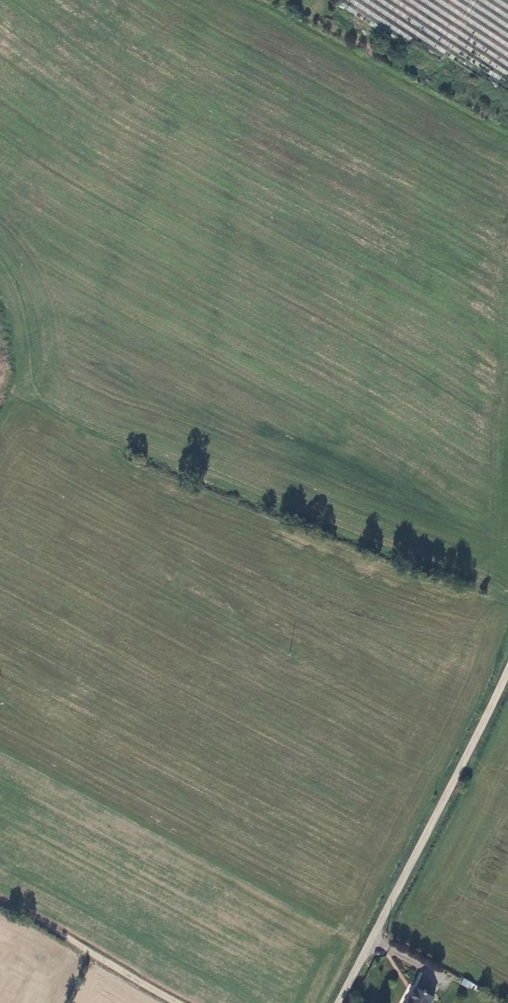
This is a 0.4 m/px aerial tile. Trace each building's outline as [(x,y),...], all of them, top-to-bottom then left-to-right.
[(463,978),(460,984),(471,989),(474,983),(463,978)] [(407,1002),(432,1002),(435,997),(416,986),(407,1002)]
